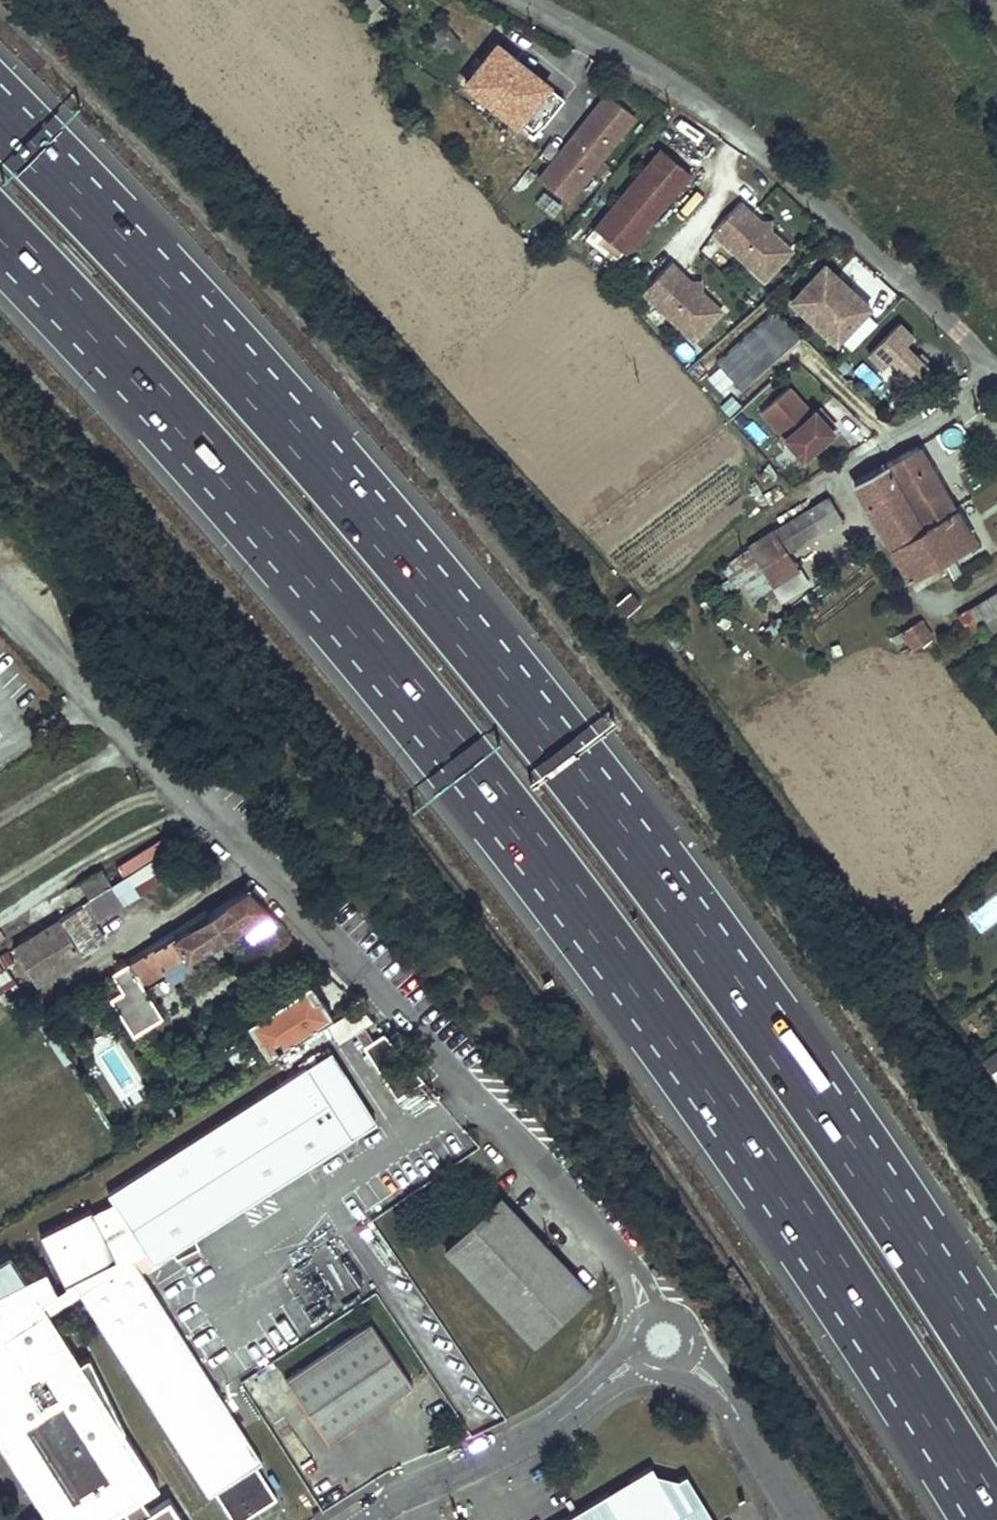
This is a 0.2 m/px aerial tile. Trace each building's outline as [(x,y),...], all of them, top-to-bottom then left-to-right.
[(434,41),(442,55),(459,45),(452,31),(434,41)] [(551,87),(552,85),(500,44),(469,84),(520,125),(524,120),(551,87)] [(566,99),(551,87),(524,120),(528,124),(525,129),(536,138),(566,99)] [(638,115),(609,92),(540,176),(569,199),(638,115)] [(696,176),(663,150),(600,228),(633,254),(696,176)] [(798,246),(777,226),(768,226),(768,217),(747,197),(719,227),(770,275),(798,246)] [(768,226),(777,226),(776,217),(768,217),(768,226)] [(722,310),(701,290),(693,291),(692,282),(671,262),(643,291),(694,340),(722,310)] [(840,280),(844,276),(829,263),(803,291),(817,304),(809,311),(841,341),(874,305),(851,283),(847,287),(840,280)] [(693,291),(701,290),(701,281),(692,282),(693,291)] [(817,304),(803,291),(796,298),(809,311),(817,304)] [(744,387),(802,335),(777,308),(719,360),(744,387)] [(904,320),(872,352),(886,366),(895,357),(920,382),(934,367),(910,343),(918,334),(904,320)] [(833,430),(832,428),(817,412),(815,410),(812,412),(788,386),(762,411),(804,457),(833,430)] [(820,408),(817,412),(832,428),(835,425),(820,408)] [(989,428),(996,439),(996,438),(996,422),(989,428)] [(975,541),(920,446),(889,464),(944,560),(975,541)] [(944,560),(889,464),(856,482),(912,580),(944,560)] [(843,519),(831,497),(775,530),(748,547),(785,600),(812,584),(790,551),(843,519)] [(630,591),(616,604),(626,615),(640,603),(630,591)] [(970,609),(981,625),(996,615),(996,591),(970,609)] [(981,625),(990,639),(996,634),(996,615),(981,625)] [(928,639),(917,624),(904,632),(913,645),(915,648),(928,639)] [(913,645),(904,632),(894,638),(902,652),(913,645)] [(844,654),(840,645),(833,647),(837,657),(844,654)] [(112,886),(113,885),(103,870),(81,884),(92,899),(112,886)] [(122,905),(112,886),(92,899),(60,919),(81,954),(105,939),(94,921),(122,905)] [(266,909),(250,892),(210,916),(207,912),(190,922),(193,927),(177,937),(175,932),(151,947),(163,966),(186,951),(190,956),(266,909)] [(81,954),(60,919),(15,948),(19,953),(36,982),(81,954)] [(163,966),(151,947),(128,961),(129,963),(116,972),(125,988),(139,979),(143,986),(167,972),(163,966)] [(19,953),(15,948),(8,952),(12,957),(19,953)] [(8,952),(0,957),(0,978),(8,973),(5,967),(15,962),(12,957),(8,952)] [(312,988),(249,1024),(268,1057),(331,1020),(312,988)] [(313,1066),(359,1138),(382,1123),(337,1051),(313,1066)] [(139,1261),(151,1253),(159,1265),(359,1138),(313,1066),(113,1194),(119,1203),(98,1213),(96,1210),(46,1235),(60,1263),(29,1279),(15,1257),(0,1266),(0,1438),(52,1519),(50,1519),(112,1519),(129,1509),(136,1519),(190,1519),(175,1497),(156,1510),(148,1498),(164,1487),(130,1432),(94,1357),(85,1362),(55,1314),(85,1294),(214,1496),(220,1493),(237,1519),(247,1519),(281,1498),(261,1467),(268,1462),(139,1261)] [(592,1291),(500,1197),(447,1248),(539,1342),(592,1291)] [(333,1444),(406,1394),(363,1331),(290,1381),(333,1444)] [(275,1364),(286,1378),(308,1362),(297,1347),(275,1364)] [(684,1472),(676,1477),(656,1472),(651,1463),(560,1519),(714,1519),(684,1472)]
